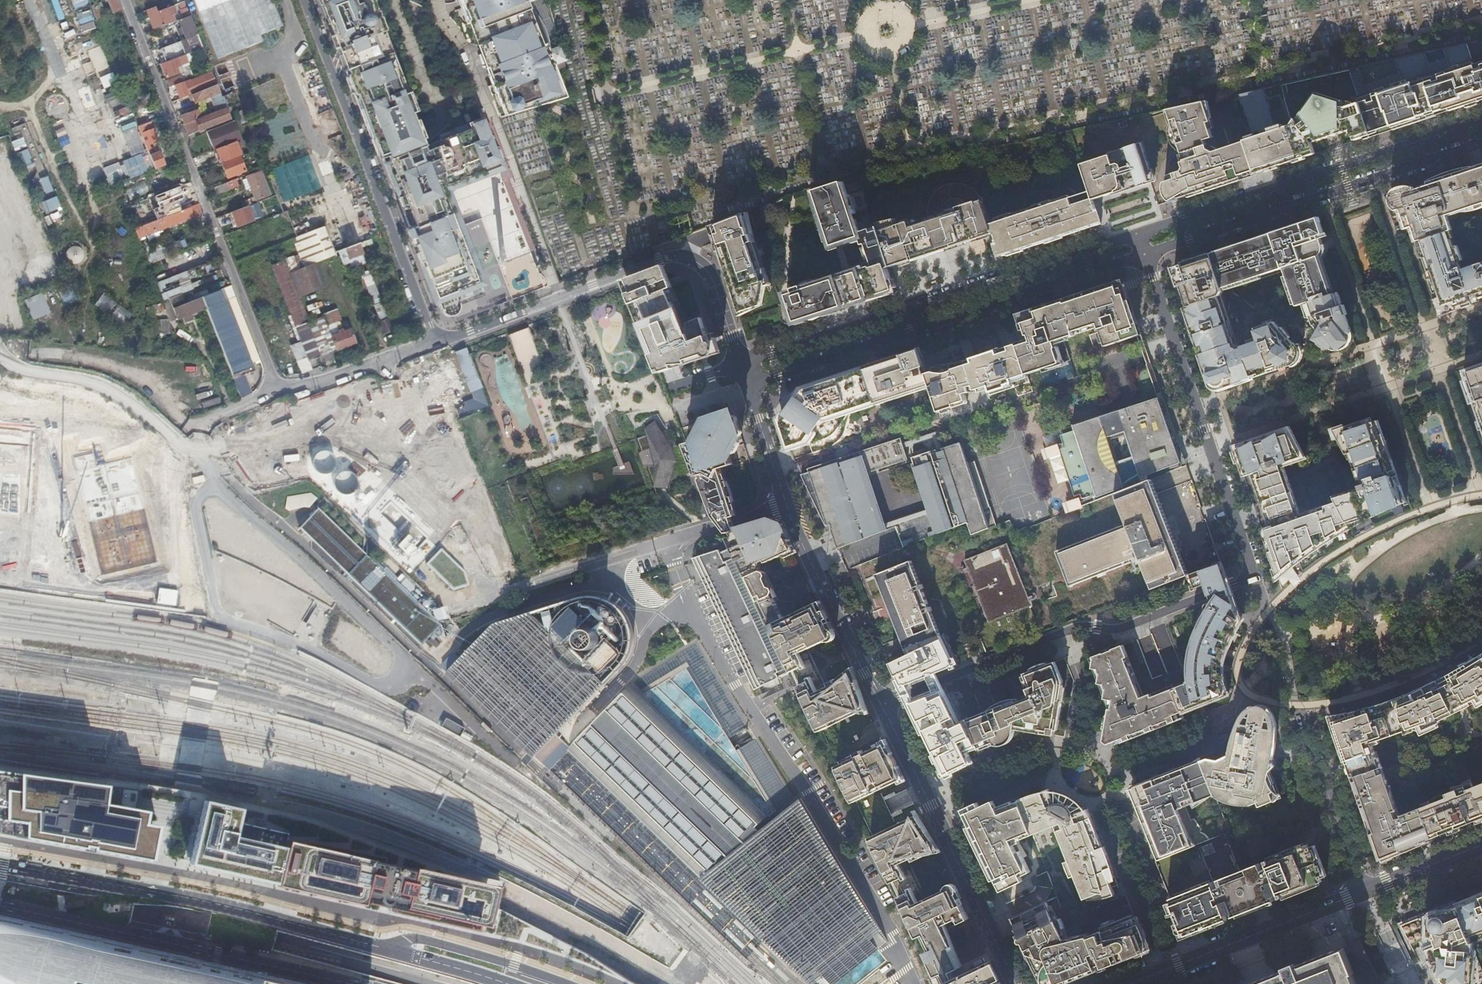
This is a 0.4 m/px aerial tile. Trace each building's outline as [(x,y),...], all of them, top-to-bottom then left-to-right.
[(111,10),(108,11),(110,15),(121,10),(117,0),(107,0),(111,10)] [(217,59),(262,41),(260,35),(283,26),(272,0),(193,0),(217,59)] [(384,164),(389,177),(395,192),(401,206),(406,219),(411,232),(414,242),(427,276),(432,287),(436,298),(440,308),(441,312),(442,313),(443,315),(445,316),(449,317),(454,316),(461,313),(458,304),(462,302),(459,292),(470,288),(466,278),(473,275),(461,244),(454,247),(448,231),(455,228),(438,184),(472,171),(470,165),(495,156),(481,119),(466,124),(468,130),(423,147),(410,114),(414,113),(406,94),(403,95),(366,0),(321,0),(384,164)] [(504,116),(552,101),(541,71),(564,62),(560,46),(549,50),(548,47),(547,39),(546,33),(543,27),(540,21),(532,0),(454,0),(454,2),(458,0),(468,24),(471,22),(476,33),(495,84),(490,86),(496,100),(493,101),(494,104),(498,102),(504,116)] [(859,16),(860,15),(861,14),(861,13),(862,12),(862,11),(868,5),(871,3),(871,4),(874,2),(873,0),(871,0),(867,2),(862,6),(858,10),(855,16),(853,21),(852,27),(851,29),(855,30),(855,28),(855,27),(856,22),(858,17),(859,16)] [(900,3),(904,6),(905,6),(910,11),(912,14),(911,14),(913,16),(916,15),(913,10),(909,5),(904,2),(901,0),(890,0),(895,1),(900,3)] [(179,19),(190,15),(184,1),(170,7),(156,12),(155,7),(147,10),(153,29),(157,27),(172,22),(179,19)] [(90,6),(96,20),(105,16),(100,2),(90,6)] [(196,51),(202,48),(200,42),(199,38),(197,34),(190,15),(179,19),(172,22),(173,24),(180,22),(180,23),(187,41),(189,47),(182,49),(184,55),(185,55),(196,51)] [(172,22),(157,27),(158,31),(180,23),(180,22),(173,24),(172,22)] [(914,44),(913,46),(912,45),(909,50),(910,50),(906,54),(902,57),(901,58),(901,57),(899,58),(900,62),(905,59),(910,55),(914,51),(917,46),(919,40),(920,35),(920,33),(916,32),(916,34),(916,39),(914,44)] [(159,60),(160,64),(161,64),(165,62),(184,55),(182,49),(189,47),(187,41),(180,43),(181,45),(160,51),(163,58),(159,60)] [(1360,102),(1369,132),(1370,132),(1426,114),(1427,116),(1459,105),(1472,101),(1481,98),(1481,64),(1474,66),(1467,44),(1444,49),(1449,67),(1430,74),(1424,53),(1396,60),(1403,83),(1366,95),(1357,68),(1349,70),(1360,102)] [(877,60),(873,59),(873,58),(867,55),(867,56),(862,51),(860,48),(859,45),(855,47),(859,52),(863,56),(868,60),(873,62),(879,64),(885,65),(887,65),(887,61),(883,61),(883,62),(877,60)] [(165,62),(161,64),(166,77),(184,71),(182,68),(189,65),(185,55),(184,55),(165,62)] [(183,82),(175,85),(180,99),(182,98),(191,95),(216,84),(211,71),(186,81),(183,82)] [(166,81),(169,87),(175,85),(183,82),(186,81),(184,77),(181,78),(180,75),(166,81)] [(210,114),(226,107),(228,106),(221,92),(220,93),(216,84),(191,95),(194,103),(204,99),(210,114)] [(1243,136),(1245,142),(1254,171),(1255,173),(1264,170),(1263,167),(1304,153),(1306,156),(1315,153),(1314,150),(1318,141),(1344,132),(1353,137),(1354,140),(1364,137),(1362,134),(1369,132),(1360,102),(1349,106),(1349,101),(1340,100),(1317,92),(1302,112),(1295,119),(1298,123),(1275,131),(1262,89),(1240,94),(1253,132),(1243,136)] [(180,99),(172,102),(174,108),(184,104),(182,98),(180,99)] [(1211,122),(1205,102),(1166,110),(1175,140),(1178,139),(1187,166),(1184,167),(1183,170),(1168,175),(1170,180),(1165,182),(1164,186),(1164,192),(1165,194),(1166,197),(1176,194),(1178,199),(1210,188),(1235,180),(1241,178),(1240,175),(1254,171),(1245,142),(1214,152),(1209,149),(1206,140),(1213,138),(1208,123),(1211,122)] [(180,115),(184,124),(205,116),(202,107),(180,115)] [(205,116),(184,124),(188,135),(230,118),(226,107),(210,114),(205,116)] [(237,113),(241,122),(246,120),(243,111),(237,113)] [(207,130),(214,150),(215,149),(234,142),(242,139),(235,120),(207,130)] [(150,123),(138,127),(155,170),(164,166),(159,152),(155,142),(157,141),(150,123)] [(22,139),(11,143),(15,152),(26,148),(22,139)] [(215,149),(221,163),(240,155),(234,142),(215,149)] [(1110,155),(1082,164),(1091,191),(1094,200),(1124,190),(1155,180),(1142,142),(1109,153),(1110,155)] [(27,150),(20,153),(25,167),(32,165),(27,150)] [(240,155),(221,163),(227,178),(245,171),(240,160),(249,156),(247,153),(240,155)] [(461,313),(464,318),(544,288),(495,161),(497,161),(495,156),(470,165),(472,171),(438,184),(455,228),(448,231),(454,247),(461,244),(473,275),(466,278),(470,288),(459,292),(462,302),(458,304),(461,313)] [(1391,194),(1396,211),(1401,210),(1407,229),(1412,228),(1417,241),(1452,230),(1448,216),(1481,204),(1481,164),(1469,168),(1450,175),(1427,182),(1429,186),(1414,190),(1413,187),(1405,189),(1391,194)] [(246,177),(246,178),(250,187),(255,201),(270,195),(260,171),(246,177)] [(877,220),(862,177),(829,184),(830,186),(817,190),(821,204),(818,205),(827,233),(830,232),(835,245),(861,236),(864,245),(867,244),(874,265),(866,268),(859,270),(858,268),(849,271),(850,275),(822,284),(821,280),(795,288),(796,292),(789,294),(792,301),(788,302),(788,315),(789,318),(790,320),(793,321),(796,322),(890,291),(890,292),(895,291),(886,264),(891,263),(877,220)] [(46,178),(39,181),(45,195),(52,192),(46,178)] [(226,182),(214,187),(216,194),(228,189),(226,182)] [(990,219),(983,198),(982,198),(979,193),(975,189),(971,186),(967,184),(962,182),(957,182),(952,182),(947,183),(942,185),(939,187),(934,191),(931,195),(929,200),(928,205),(927,210),(927,215),(893,226),(892,223),(886,225),(884,219),(877,220),(891,263),(891,264),(993,230),(990,219)] [(1002,257),(1008,255),(1009,257),(1025,252),(1024,250),(1027,248),(1042,244),(1047,242),(1047,244),(1065,238),(1064,236),(1075,233),(1090,228),(1101,224),(1094,200),(1091,191),(1071,198),(1070,195),(1013,214),(1012,212),(990,219),(993,230),(1002,257)] [(56,198),(43,202),(48,214),(60,209),(56,198)] [(195,205),(135,229),(138,238),(199,215),(195,205)] [(231,212),(237,227),(247,223),(241,208),(231,212)] [(60,211),(51,214),(53,220),(62,216),(60,211)] [(746,213),(717,224),(722,239),(720,240),(743,309),(762,303),(766,286),(771,284),(762,255),(760,256),(746,213)] [(1230,285),(1231,286),(1284,268),(1297,306),(1332,294),(1313,238),(1324,234),(1319,218),(1284,229),(1229,248),(1211,253),(1222,288),(1230,285)] [(295,238),(293,239),(298,255),(304,268),(317,263),(335,256),(334,253),(324,227),(310,232),(295,238)] [(1463,309),(1474,305),(1472,300),(1481,297),(1481,263),(1462,270),(1459,262),(1464,260),(1458,246),(1454,247),(1449,232),(1452,230),(1417,241),(1444,311),(1462,305),(1463,309)] [(337,251),(338,251),(342,262),(349,259),(353,269),(367,263),(363,253),(359,243),(344,248),(337,251)] [(69,249),(67,252),(66,254),(66,257),(67,260),(69,262),(71,264),(74,265),(77,264),(79,263),(82,261),(83,259),(84,256),(83,253),(82,250),(79,248),(77,247),(74,247),(71,248),(69,249)] [(1179,288),(1213,385),(1214,385),(1217,387),(1217,388),(1263,372),(1263,370),(1271,367),(1272,369),(1298,360),(1300,355),(1299,350),(1289,339),(1291,337),(1282,327),(1280,329),(1275,322),(1256,329),(1259,338),(1249,341),(1251,345),(1243,348),(1241,344),(1237,342),(1234,343),(1218,297),(1224,295),(1223,289),(1231,286),(1230,285),(1222,288),(1211,253),(1182,263),(1182,265),(1174,268),(1180,287),(1179,288)] [(304,268),(298,255),(285,260),(290,273),(304,268)] [(290,273),(285,260),(270,265),(307,361),(322,356),(309,322),(300,298),(290,273)] [(317,263),(304,268),(313,292),(325,287),(317,263)] [(628,293),(659,369),(714,351),(711,344),(702,317),(689,323),(690,326),(684,329),(658,267),(627,278),(632,291),(628,293)] [(313,292),(304,268),(290,273),(300,298),(313,292)] [(380,298),(370,271),(361,274),(372,301),(380,298)] [(1029,340),(1017,344),(1027,374),(1068,360),(1061,339),(1099,327),(1105,346),(1138,335),(1121,283),(1116,285),(1105,288),(1095,291),(1085,295),(1074,299),(1061,303),(1050,306),(1040,310),(1029,313),(1021,316),(1029,340)] [(230,373),(249,366),(220,290),(201,297),(205,308),(230,373)] [(105,291),(95,305),(124,326),(134,312),(105,291)] [(1348,336),(1352,333),(1338,292),(1332,294),(1297,306),(1306,303),(1313,324),(1317,323),(1320,332),(1316,339),(1318,341),(1319,340),(1328,345),(1328,347),(1330,348),(1335,345),(1339,346),(1341,345),(1343,344),(1346,340),(1348,336)] [(25,300),(33,321),(52,314),(43,293),(25,300)] [(205,308),(201,297),(184,304),(180,294),(168,299),(176,319),(181,317),(184,322),(192,319),(190,314),(205,308)] [(176,319),(168,299),(163,301),(166,309),(172,321),(176,319)] [(166,309),(163,301),(146,308),(155,333),(173,333),(168,319),(157,320),(156,313),(166,309)] [(380,320),(387,317),(382,303),(374,306),(380,320)] [(337,308),(322,314),(323,317),(336,350),(355,343),(350,329),(343,332),(338,320),(341,319),(337,308)] [(323,317),(309,322),(322,356),(336,350),(323,317)] [(384,334),(393,331),(388,319),(380,322),(384,334)] [(528,329),(509,334),(515,356),(533,352),(528,329)] [(931,385),(940,411),(967,402),(964,393),(990,384),(993,393),(1016,386),(1013,379),(1027,374),(1017,344),(927,373),(931,385)] [(456,352),(470,391),(471,390),(481,387),(466,348),(461,350),(456,352)] [(916,390),(931,385),(927,373),(919,349),(889,359),(869,366),(828,379),(809,386),(802,388),(797,395),(797,397),(798,399),(788,413),(786,412),(784,413),(780,420),(782,426),(783,425),(785,430),(788,438),(787,439),(790,448),(802,444),(803,446),(809,444),(824,439),(827,448),(838,444),(843,441),(846,439),(847,435),(848,432),(851,412),(893,398),(916,390)] [(437,362),(452,399),(458,397),(465,394),(450,357),(437,362)] [(1464,371),(1467,382),(1471,381),(1478,399),(1474,401),(1477,411),(1481,422),(1481,365),(1464,371)] [(1471,381),(1467,382),(1474,401),(1478,399),(1471,381)] [(1158,384),(1153,385),(1158,398),(1162,397),(1158,384)] [(488,405),(481,387),(471,390),(475,399),(460,405),(458,397),(452,399),(458,417),(488,405)] [(1158,398),(1057,432),(1065,453),(1063,454),(1082,500),(1083,500),(1084,503),(1106,495),(1105,493),(1113,489),(1115,493),(1149,480),(1146,471),(1161,465),(1158,457),(1180,448),(1166,406),(1162,397),(1158,398)] [(277,410),(279,429),(294,427),(292,408),(277,410)] [(687,443),(713,515),(734,509),(721,468),(733,464),(731,456),(741,436),(735,415),(729,412),(708,419),(698,440),(696,438),(694,438),(691,438),(689,440),(687,443)] [(1378,420),(1370,423),(1368,419),(1334,431),(1360,481),(1359,482),(1360,486),(1361,489),(1335,498),(1337,502),(1297,516),(1296,511),(1299,510),(1284,467),(1306,459),(1290,426),(1265,435),(1266,439),(1234,450),(1244,477),(1254,473),(1258,483),(1272,525),(1261,529),(1278,577),(1290,566),(1304,555),(1316,546),(1333,535),(1348,526),(1369,515),(1370,518),(1406,502),(1378,420)] [(656,422),(645,429),(656,465),(654,488),(668,488),(677,462),(673,450),(656,422)] [(1057,432),(1057,430),(1051,432),(1057,447),(1060,455),(1077,501),(1080,507),(1115,493),(1113,489),(1105,493),(1106,495),(1084,503),(1083,500),(1082,500),(1063,454),(1065,453),(1057,432)] [(943,466),(947,464),(936,431),(902,442),(904,447),(933,438),(937,449),(943,466)] [(896,527),(894,519),(884,522),(868,472),(908,459),(904,447),(902,442),(901,437),(807,468),(808,472),(801,474),(819,512),(826,525),(830,524),(831,528),(833,537),(837,549),(896,527)] [(813,453),(827,448),(824,439),(809,444),(813,453)] [(894,519),(896,527),(904,547),(968,523),(973,534),(989,528),(963,447),(944,453),(948,464),(947,464),(943,466),(937,449),(912,457),(929,507),(894,519)] [(1060,455),(1057,447),(1044,452),(1047,460),(1060,455)] [(241,484),(279,479),(276,454),(238,458),(241,484)] [(1151,479),(1149,480),(1115,493),(1126,521),(1120,524),(1121,526),(1055,551),(1068,586),(1094,576),(1102,573),(1140,558),(1151,589),(1188,575),(1171,532),(1167,522),(1151,479)] [(295,495),(286,496),(287,509),(296,508),(295,495)] [(1070,511),(1080,507),(1077,501),(1068,504),(1070,511)] [(347,574),(366,555),(317,507),(299,526),(347,574)] [(713,515),(718,521),(732,517),(732,516),(736,514),(734,509),(713,515)] [(723,527),(727,533),(732,531),(736,530),(734,523),(732,517),(718,521),(723,527)] [(1176,518),(1167,522),(1171,532),(1179,527),(1176,518)] [(734,536),(729,538),(733,546),(770,626),(784,619),(775,602),(779,601),(773,588),(769,586),(766,578),(767,576),(765,572),(761,571),(760,568),(762,562),(767,563),(793,551),(790,545),(783,531),(780,525),(771,521),(765,522),(764,521),(749,526),(750,529),(746,530),(741,528),(736,530),(732,531),(734,536)] [(1033,525),(1027,528),(1029,536),(1035,534),(1033,525)] [(770,626),(733,546),(721,552),(720,549),(692,558),(700,575),(703,573),(753,679),(750,680),(754,690),(792,672),(781,649),(778,642),(770,626)] [(1006,546),(967,561),(990,620),(1029,605),(1006,546)] [(395,558),(417,579),(428,568),(405,547),(395,558)] [(347,574),(421,644),(433,632),(438,637),(449,633),(440,625),(366,555),(347,574)] [(894,617),(906,649),(909,648),(941,635),(931,611),(932,610),(931,606),(930,607),(923,588),(924,588),(922,584),(921,584),(912,560),(878,574),(890,606),(894,617)] [(1225,577),(1220,562),(1191,573),(1195,587),(1206,583),(1207,584),(1225,577)] [(1228,585),(1225,577),(1207,584),(1209,592),(1212,600),(1230,593),(1228,585)] [(1239,618),(1230,593),(1212,600),(1212,601),(1208,602),(1206,603),(1206,606),(1207,609),(1196,629),(1198,630),(1191,651),(1193,651),(1189,672),(1193,672),(1191,678),(1188,680),(1187,682),(1176,686),(1177,688),(1173,689),(1182,710),(1188,707),(1188,704),(1195,703),(1195,706),(1229,693),(1225,686),(1224,679),(1223,673),(1223,666),(1225,657),(1229,647),(1234,635),(1239,626),(1235,624),(1239,618)] [(451,674),(450,675),(533,756),(534,756),(555,734),(603,684),(620,669),(625,663),(628,656),(631,649),(632,640),(631,632),(629,624),(624,616),(619,609),(611,603),(602,599),(594,597),(586,597),(577,598),(529,609),(498,625),(464,661),(451,674)] [(784,619),(770,626),(778,642),(780,642),(780,643),(780,644),(780,645),(780,646),(781,646),(781,647),(782,647),(783,648),(781,649),(792,672),(811,713),(813,712),(813,713),(813,714),(813,715),(813,716),(814,717),(815,718),(816,718),(814,719),(820,732),(833,726),(832,723),(851,714),(853,716),(867,709),(856,683),(857,683),(854,678),(852,673),(849,674),(849,672),(836,681),(836,683),(826,688),(824,689),(822,684),(824,683),(810,654),(808,655),(806,650),(808,649),(822,642),(821,640),(831,635),(826,625),(828,624),(824,615),(818,602),(802,610),(803,613),(785,621),(784,619)] [(882,621),(894,617),(890,606),(878,610),(882,621)] [(802,610),(784,619),(785,621),(803,613),(802,610)] [(592,628),(587,628),(582,632),(580,636),(581,642),(584,646),(589,648),(595,647),(598,644),(600,638),(598,632),(596,629),(592,628)] [(911,653),(892,663),(899,677),(903,686),(919,679),(920,679),(919,678),(934,672),(934,674),(957,665),(941,635),(909,648),(911,653)] [(1108,709),(1108,710),(1106,712),(1105,716),(1103,721),(1102,724),(1101,726),(1100,731),(1099,738),(1103,739),(1102,743),(1107,744),(1114,741),(1123,738),(1124,740),(1179,718),(1177,713),(1182,711),(1182,710),(1173,689),(1173,688),(1150,697),(1149,693),(1143,695),(1141,696),(1126,657),(1128,656),(1123,644),(1089,658),(1108,709)] [(451,674),(464,661),(456,654),(443,668),(451,674)] [(1380,766),(1375,751),(1374,752),(1371,742),(1374,741),(1397,733),(1420,725),(1423,730),(1439,722),(1437,717),(1453,710),(1465,706),(1476,698),(1478,702),(1481,700),(1481,655),(1462,668),(1420,689),(1393,700),(1394,703),(1355,715),(1354,712),(1330,717),(1351,777),(1381,767),(1381,766),(1380,766)] [(1143,695),(1128,656),(1126,657),(1141,696),(1143,695)] [(1001,743),(1011,739),(1011,738),(1012,738),(1013,737),(1013,736),(1013,735),(1016,721),(1042,726),(1041,733),(1054,735),(1057,718),(1055,717),(1058,700),(1060,700),(1062,687),(1052,662),(1024,673),(1029,688),(1027,689),(1030,697),(1005,706),(1004,704),(969,718),(969,720),(979,744),(980,748),(1000,741),(1001,743)] [(1171,684),(1165,668),(1150,674),(1157,690),(1171,684)] [(563,742),(640,822),(702,883),(761,834),(603,684),(555,734),(563,742)] [(1173,688),(1171,684),(1157,690),(1149,693),(1150,697),(1173,688)] [(927,695),(910,701),(928,739),(929,738),(932,743),(931,744),(934,749),(935,749),(936,752),(937,754),(936,755),(946,776),(975,763),(968,750),(979,744),(969,720),(963,723),(946,688),(927,695)] [(1393,700),(1354,712),(1355,715),(1394,703),(1393,700)] [(1264,705),(1261,704),(1257,704),(1255,704),(1251,707),(1246,711),(1241,718),(1239,724),(1240,725),(1234,757),(1226,762),(1217,760),(1217,764),(1211,764),(1209,758),(1202,761),(1215,795),(1220,793),(1221,793),(1228,795),(1228,797),(1243,800),(1243,799),(1250,800),(1251,804),(1258,801),(1260,805),(1275,799),(1272,792),(1275,790),(1272,785),(1269,777),(1270,770),(1267,770),(1268,765),(1273,762),(1275,749),(1276,739),(1276,729),(1276,723),(1274,717),(1271,711),(1270,710),(1267,706),(1264,705)] [(832,723),(833,726),(853,716),(851,714),(832,723)] [(563,742),(555,734),(534,756),(542,764),(563,742)] [(854,802),(903,778),(898,770),(894,760),(890,752),(885,743),(837,766),(854,802)] [(894,760),(898,770),(898,766),(898,764),(897,760),(894,755),(892,754),(890,752),(894,760)] [(1202,761),(1201,760),(1131,788),(1142,805),(1138,806),(1159,859),(1193,846),(1179,810),(1216,796),(1215,795),(1202,761)] [(1381,767),(1351,777),(1376,850),(1379,849),(1382,857),(1388,855),(1408,847),(1429,839),(1432,838),(1420,807),(1400,815),(1381,767)] [(0,777),(0,839),(144,864),(151,830),(137,828),(140,816),(136,815),(138,796),(0,777)] [(1420,807),(1432,838),(1438,835),(1455,829),(1470,823),(1481,818),(1481,785),(1469,790),(1467,784),(1445,793),(1446,797),(1420,807)] [(1031,828),(1033,831),(1055,823),(1069,857),(1064,859),(1070,874),(1074,873),(1084,896),(1087,895),(1088,897),(1099,897),(1107,896),(1116,894),(1113,886),(1118,884),(1115,876),(1112,866),(1110,858),(1105,845),(1103,846),(1089,808),(1084,810),(1084,809),(1085,809),(1084,807),(1076,806),(1073,806),(1075,803),(1070,800),(1067,798),(1063,796),(1056,795),(1054,794),(1043,795),(1044,791),(1021,801),(1031,828)] [(982,851),(1000,887),(1020,877),(1018,873),(1028,868),(1021,854),(1015,840),(1012,836),(1031,828),(1021,801),(998,810),(994,801),(981,806),(980,804),(963,812),(982,851)] [(807,983),(839,983),(887,945),(801,802),(761,834),(702,883),(807,983)] [(486,902),(488,892),(381,868),(383,862),(304,845),(303,848),(286,844),(287,839),(235,827),(238,814),(203,806),(190,865),(276,885),(277,884),(294,888),(393,910),(392,917),(477,936),(486,902)] [(909,918),(914,928),(961,905),(963,904),(953,884),(927,897),(925,892),(911,865),(910,861),(936,849),(932,839),(930,839),(923,824),(918,814),(900,823),(901,825),(894,829),(893,826),(870,837),(874,845),(875,844),(875,846),(875,848),(876,849),(878,850),(877,851),(905,911),(907,911),(906,912),(907,914),(908,916),(910,917),(909,918)] [(1015,840),(1021,854),(1024,853),(1017,839),(1015,840)] [(1309,846),(1308,843),(1172,896),(1173,899),(1171,900),(1176,913),(1184,931),(1186,930),(1187,934),(1192,932),(1209,926),(1232,916),(1257,906),(1276,899),(1296,891),(1305,887),(1315,883),(1322,880),(1321,877),(1323,876),(1311,845),(1309,846)] [(1006,897),(1029,889),(1025,880),(1003,888),(1006,897)] [(1402,925),(1416,954),(1418,953),(1429,948),(1444,981),(1445,983),(1453,981),(1454,977),(1469,978),(1476,979),(1479,947),(1477,943),(1477,938),(1475,938),(1472,932),(1481,928),(1481,893),(1480,894),(1469,899),(1460,902),(1457,903),(1442,909),(1432,913),(1428,915),(1423,917),(1414,920),(1402,925)] [(1048,983),(1062,983),(1069,981),(1148,950),(1147,946),(1142,933),(1138,925),(1133,912),(1122,917),(1120,913),(1099,921),(1101,925),(1068,938),(1063,927),(1065,925),(1061,916),(1057,918),(1049,901),(1014,918),(1027,944),(1038,967),(1046,983),(1048,983)] [(941,983),(943,983),(962,976),(958,967),(963,964),(947,929),(970,918),(966,910),(964,911),(961,905),(914,928),(941,983)] [(0,929),(0,983),(81,983),(87,971),(142,983),(238,983),(0,929)] [(1380,980),(1360,941),(1279,973),(1252,983),(1370,983),(1380,980)] [(943,983),(1001,983),(993,967),(990,960),(969,970),(970,973),(962,976),(943,983)]
